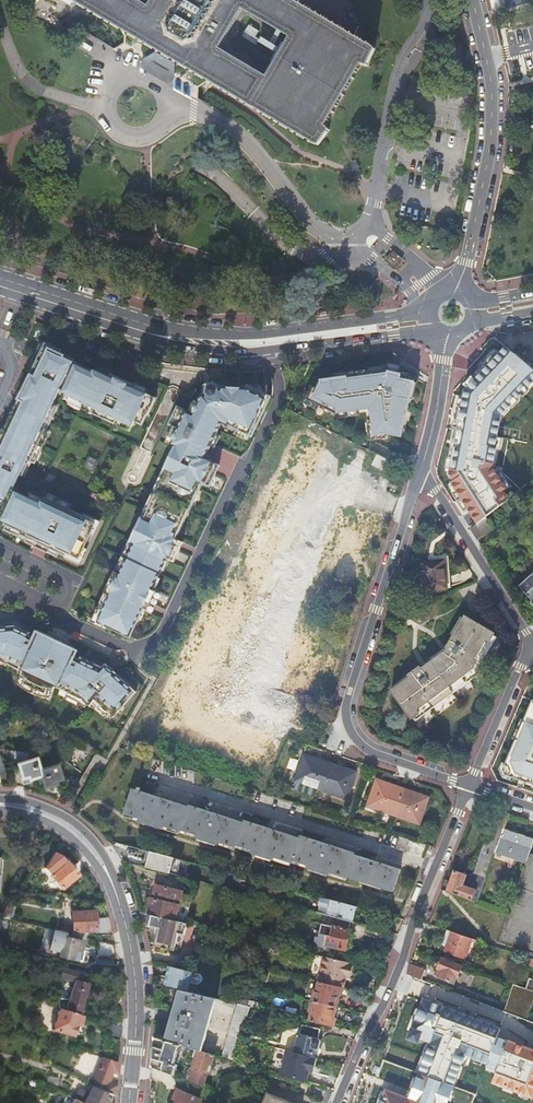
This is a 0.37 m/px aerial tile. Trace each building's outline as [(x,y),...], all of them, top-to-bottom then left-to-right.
[(166,49),(162,57),(161,60),(164,62),(168,64),(170,61),(174,54),(212,76),(312,135),(311,139),(320,144),(330,128),(324,122),(359,64),(367,64),(377,47),(368,42),(365,45),(303,8),(290,0),(291,0),(150,0),(148,4),(141,0),(83,0),(166,49)] [(161,60),(162,57),(156,53),(141,60),(141,70),(155,78),(169,86),(174,81),(175,64),(170,61),(168,64),(164,62),(161,60)] [(527,122),(532,117),(532,113),(525,119),(527,122)] [(527,122),(524,124),(532,137),(532,131),(527,122)] [(386,261),(396,270),(405,260),(395,250),(386,261)] [(19,400),(16,407),(45,421),(49,413),(61,389),(68,393),(67,395),(68,396),(96,409),(93,413),(115,424),(117,419),(131,425),(133,426),(135,421),(142,425),(147,414),(149,414),(156,399),(145,393),(132,387),(133,385),(111,375),(110,377),(98,371),(96,370),(95,373),(73,362),(74,360),(60,353),(61,351),(46,344),(45,346),(33,371),(30,377),(29,376),(18,399),(19,400)] [(29,370),(33,371),(45,346),(41,344),(33,360),(29,370)] [(504,345),(459,393),(455,415),(445,471),(477,524),(511,498),(495,466),(502,416),(532,385),(532,370),(504,345)] [(388,370),(389,372),(401,374),(401,378),(407,379),(408,373),(388,368),(388,370)] [(99,369),(98,371),(110,377),(111,375),(99,369)] [(388,434),(402,437),(410,398),(414,381),(407,379),(401,378),(401,374),(389,372),(388,370),(368,373),(357,374),(357,375),(348,376),(348,375),(347,375),(340,376),(330,378),(318,379),(315,387),(310,401),(320,407),(337,414),(338,414),(339,417),(347,416),(348,416),(347,413),(360,411),(369,410),(372,412),(371,413),(372,422),(374,436),(388,434)] [(221,390),(222,388),(214,381),(205,384),(203,395),(205,396),(207,393),(208,387),(214,385),(219,389),(221,390)] [(146,391),(133,385),(132,387),(145,393),(146,391)] [(156,495),(190,511),(203,483),(210,486),(216,474),(212,472),(216,464),(204,459),(211,446),(216,434),(222,423),(229,426),(230,424),(237,428),(237,429),(250,435),(252,436),(271,397),(256,390),(255,390),(247,389),(222,388),(221,390),(219,389),(214,385),(208,387),(207,393),(205,396),(203,395),(199,402),(195,410),(193,415),(178,408),(170,425),(174,426),(169,437),(175,440),(172,445),(175,447),(165,468),(168,469),(156,494),(156,495)] [(310,401),(315,387),(310,385),(304,404),(318,411),(320,407),(310,401)] [(96,409),(68,396),(66,400),(93,413),(96,409)] [(30,461),(45,430),(42,428),(45,421),(16,407),(5,429),(4,429),(3,430),(0,437),(0,448),(27,461),(27,459),(30,461)] [(42,428),(45,430),(52,415),(49,413),(45,421),(42,428)] [(117,419),(115,424),(129,430),(131,425),(117,419)] [(372,422),(368,423),(370,441),(387,439),(388,434),(374,436),(372,422)] [(229,426),(227,429),(235,433),(234,434),(248,440),(250,435),(237,429),(237,428),(230,424),(229,426)] [(45,430),(30,461),(35,463),(49,432),(45,430)] [(221,436),(216,434),(211,446),(215,448),(221,436)] [(175,440),(169,437),(168,437),(166,442),(172,445),(175,440)] [(0,448),(0,504),(5,507),(2,512),(0,517),(7,521),(5,524),(8,526),(22,532),(21,534),(22,535),(28,538),(58,552),(65,555),(67,553),(79,559),(84,548),(90,535),(95,524),(83,518),(84,516),(83,516),(46,498),(45,500),(43,504),(35,500),(13,490),(20,474),(27,461),(0,448)] [(86,463),(97,467),(99,461),(89,456),(86,463)] [(23,476),(30,463),(28,462),(27,461),(20,474),(23,476)] [(95,471),(97,467),(86,463),(84,467),(95,471)] [(152,492),(156,494),(168,469),(165,468),(165,469),(163,468),(159,477),(156,483),(152,492)] [(142,518),(144,520),(156,496),(151,493),(147,502),(144,509),(140,517),(142,518)] [(177,536),(190,511),(156,495),(156,496),(144,520),(168,532),(177,536)] [(37,496),(35,500),(43,504),(45,500),(37,496)] [(84,514),(83,516),(84,516),(83,518),(95,524),(90,535),(94,537),(101,522),(84,514)] [(492,527),(486,517),(477,524),(470,529),(477,539),(492,527)] [(176,539),(177,536),(168,532),(144,520),(144,521),(141,519),(132,539),(131,541),(135,543),(128,559),(121,574),(116,572),(116,573),(106,594),(110,596),(99,621),(98,622),(130,637),(143,609),(148,611),(151,603),(156,605),(161,593),(152,589),(167,558),(174,562),(180,550),(176,548),(180,541),(176,539)] [(21,537),(22,535),(21,534),(22,532),(8,526),(6,530),(21,537)] [(57,556),(58,552),(28,538),(26,542),(33,545),(49,553),(57,556)] [(131,541),(130,540),(127,546),(128,546),(126,551),(125,551),(123,556),(128,559),(135,543),(131,541)] [(88,549),(84,548),(79,559),(67,553),(65,555),(64,557),(81,565),(88,549)] [(121,574),(128,559),(123,556),(119,563),(120,564),(120,565),(119,565),(115,572),(116,573),(116,572),(121,574)] [(430,565),(430,562),(420,563),(423,591),(447,588),(445,564),(430,565)] [(519,586),(527,595),(526,597),(526,598),(528,601),(530,602),(531,600),(532,602),(532,573),(519,586)] [(110,596),(106,594),(105,595),(104,595),(101,602),(100,603),(101,604),(98,610),(97,610),(93,619),(99,621),(110,596)] [(409,677),(391,691),(411,719),(474,672),(479,663),(477,662),(494,633),(464,615),(446,647),(447,649),(445,650),(425,665),(421,669),(419,667),(408,675),(409,677)] [(108,666),(106,664),(103,667),(81,657),(80,659),(75,657),(77,651),(62,644),(63,642),(53,637),(52,639),(37,632),(34,637),(29,635),(30,633),(15,626),(0,627),(0,658),(4,657),(11,661),(9,665),(23,672),(20,677),(25,679),(23,684),(45,694),(47,690),(52,692),(55,687),(67,693),(72,695),(81,699),(87,705),(89,706),(92,703),(95,700),(109,713),(114,717),(137,692),(114,671),(112,673),(107,668),(108,666)] [(49,699),(52,692),(47,690),(45,694),(23,684),(25,679),(20,677),(17,684),(24,690),(32,694),(37,696),(49,699)] [(84,708),(87,705),(81,699),(72,695),(67,693),(66,696),(79,703),(84,708)] [(500,767),(503,777),(532,787),(532,700),(531,699),(500,767)] [(106,716),(109,713),(95,700),(92,703),(106,716)] [(321,791),(330,765),(304,756),(295,782),(321,791)] [(35,759),(35,758),(17,764),(22,781),(40,775),(38,770),(38,769),(35,759)] [(291,758),(288,769),(296,771),(299,760),(291,758)] [(40,777),(43,787),(62,782),(56,764),(38,769),(38,770),(40,775),(40,777)] [(330,765),(321,791),(347,799),(356,774),(330,765)] [(393,815),(402,789),(376,780),(368,806),(393,815)] [(132,789),(124,814),(140,819),(139,822),(162,828),(162,827),(180,832),(180,830),(196,835),(195,839),(217,846),(217,845),(218,843),(235,848),(236,846),(251,851),(250,854),(272,861),(273,858),(291,863),(292,860),(307,866),(307,869),(328,876),(329,873),(346,879),(347,878),(393,892),(400,869),(354,855),(354,853),(299,835),(298,838),(243,821),(243,823),(187,805),(187,806),(140,791),(141,788),(138,787),(136,790),(132,789)] [(402,789),(393,815),(419,824),(428,798),(402,789)] [(441,889),(476,902),(495,850),(503,829),(509,814),(497,810),(474,873),(466,875),(454,871),(450,881),(445,879),(441,889)] [(495,850),(526,860),(532,840),(503,829),(495,850)] [(409,840),(400,837),(396,850),(405,852),(409,840)] [(81,876),(65,856),(56,851),(41,863),(64,890),(81,876)] [(143,866),(170,874),(174,859),(147,851),(143,866)] [(147,914),(150,915),(159,917),(164,918),(185,924),(192,897),(181,895),(181,892),(156,886),(153,899),(151,899),(147,914)] [(319,897),(316,912),(324,915),(327,915),(351,921),(355,906),(319,897)] [(95,932),(95,933),(109,932),(106,919),(95,919),(94,912),(72,913),(73,933),(95,932)] [(148,923),(156,925),(158,925),(160,919),(159,919),(159,917),(150,915),(147,914),(146,922),(148,923)] [(327,915),(324,915),(322,923),(319,933),(317,932),(314,945),(324,947),(324,949),(338,953),(340,948),(342,949),(345,950),(350,930),(349,930),(351,921),(327,915)] [(162,926),(184,932),(186,924),(185,924),(164,918),(159,917),(159,919),(160,919),(158,925),(162,926)] [(183,935),(184,932),(162,926),(158,925),(156,925),(155,928),(153,935),(156,935),(155,937),(153,947),(173,951),(177,934),(183,935)] [(314,945),(317,932),(311,931),(307,946),(341,954),(342,949),(340,948),(338,953),(324,949),(324,947),(314,945)] [(476,941),(447,931),(440,955),(469,964),(476,941)] [(99,936),(99,941),(114,945),(112,935),(99,936)] [(80,951),(82,942),(63,937),(58,957),(79,962),(82,952),(80,951)] [(114,945),(99,941),(99,952),(116,954),(114,945)] [(323,957),(321,964),(348,971),(350,963),(323,957)] [(463,967),(440,959),(434,977),(454,986),(463,967)] [(317,981),(320,982),(340,987),(344,987),(347,976),(348,971),(321,964),(317,981)] [(424,970),(409,965),(406,974),(422,979),(424,970)] [(190,971),(169,966),(165,984),(188,990),(190,982),(198,984),(202,982),(203,978),(200,974),(192,973),(192,972),(190,971)] [(67,999),(57,1001),(57,1009),(77,1015),(86,984),(81,983),(83,976),(60,969),(57,979),(71,982),(67,999)] [(529,980),(526,989),(513,985),(504,1011),(528,1020),(532,1003),(532,980),(529,980)] [(315,991),(312,1001),(335,1006),(340,987),(320,982),(317,991),(315,991)] [(165,1041),(185,1046),(194,1049),(197,1050),(201,1051),(207,1028),(215,999),(178,990),(171,1018),(165,1041)] [(421,995),(404,1041),(418,1045),(420,1039),(429,1043),(408,1099),(384,1090),(380,1102),(447,1102),(464,1057),(486,1065),(485,1068),(495,1072),(491,1084),(532,1099),(532,1050),(497,1036),(502,1024),(421,995)] [(313,1011),(310,1021),(331,1026),(335,1006),(312,1001),(310,1011),(313,1011)] [(236,1004),(220,1057),(234,1061),(249,1007),(247,1007),(236,1004)] [(77,1015),(57,1009),(51,1030),(73,1037),(76,1025),(79,1027),(82,1016),(77,1015)] [(106,1015),(103,1023),(106,1024),(120,1028),(120,1020),(106,1015)] [(104,1033),(119,1039),(120,1028),(106,1024),(104,1033)] [(301,1025),(294,1053),(312,1057),(314,1050),(316,1050),(318,1048),(320,1041),(319,1039),(318,1039),(320,1030),(301,1025)] [(152,1067),(165,1073),(174,1076),(177,1065),(174,1064),(179,1048),(184,1049),(185,1046),(165,1041),(155,1037),(153,1054),(152,1067)] [(189,1067),(186,1080),(202,1086),(207,1072),(210,1073),(213,1065),(211,1065),(214,1055),(201,1051),(197,1050),(194,1049),(193,1056),(195,1057),(192,1068),(189,1067)] [(314,1058),(289,1052),(283,1076),(310,1082),(312,1073),(317,1074),(320,1061),(314,1060),(314,1058)] [(94,1077),(90,1086),(93,1087),(115,1097),(117,1073),(118,1065),(101,1058),(97,1069),(99,1070),(96,1078),(94,1077)] [(84,1102),(111,1102),(108,1101),(109,1098),(91,1089),(84,1102)] [(261,1102),(290,1102),(265,1092),(261,1102)]
